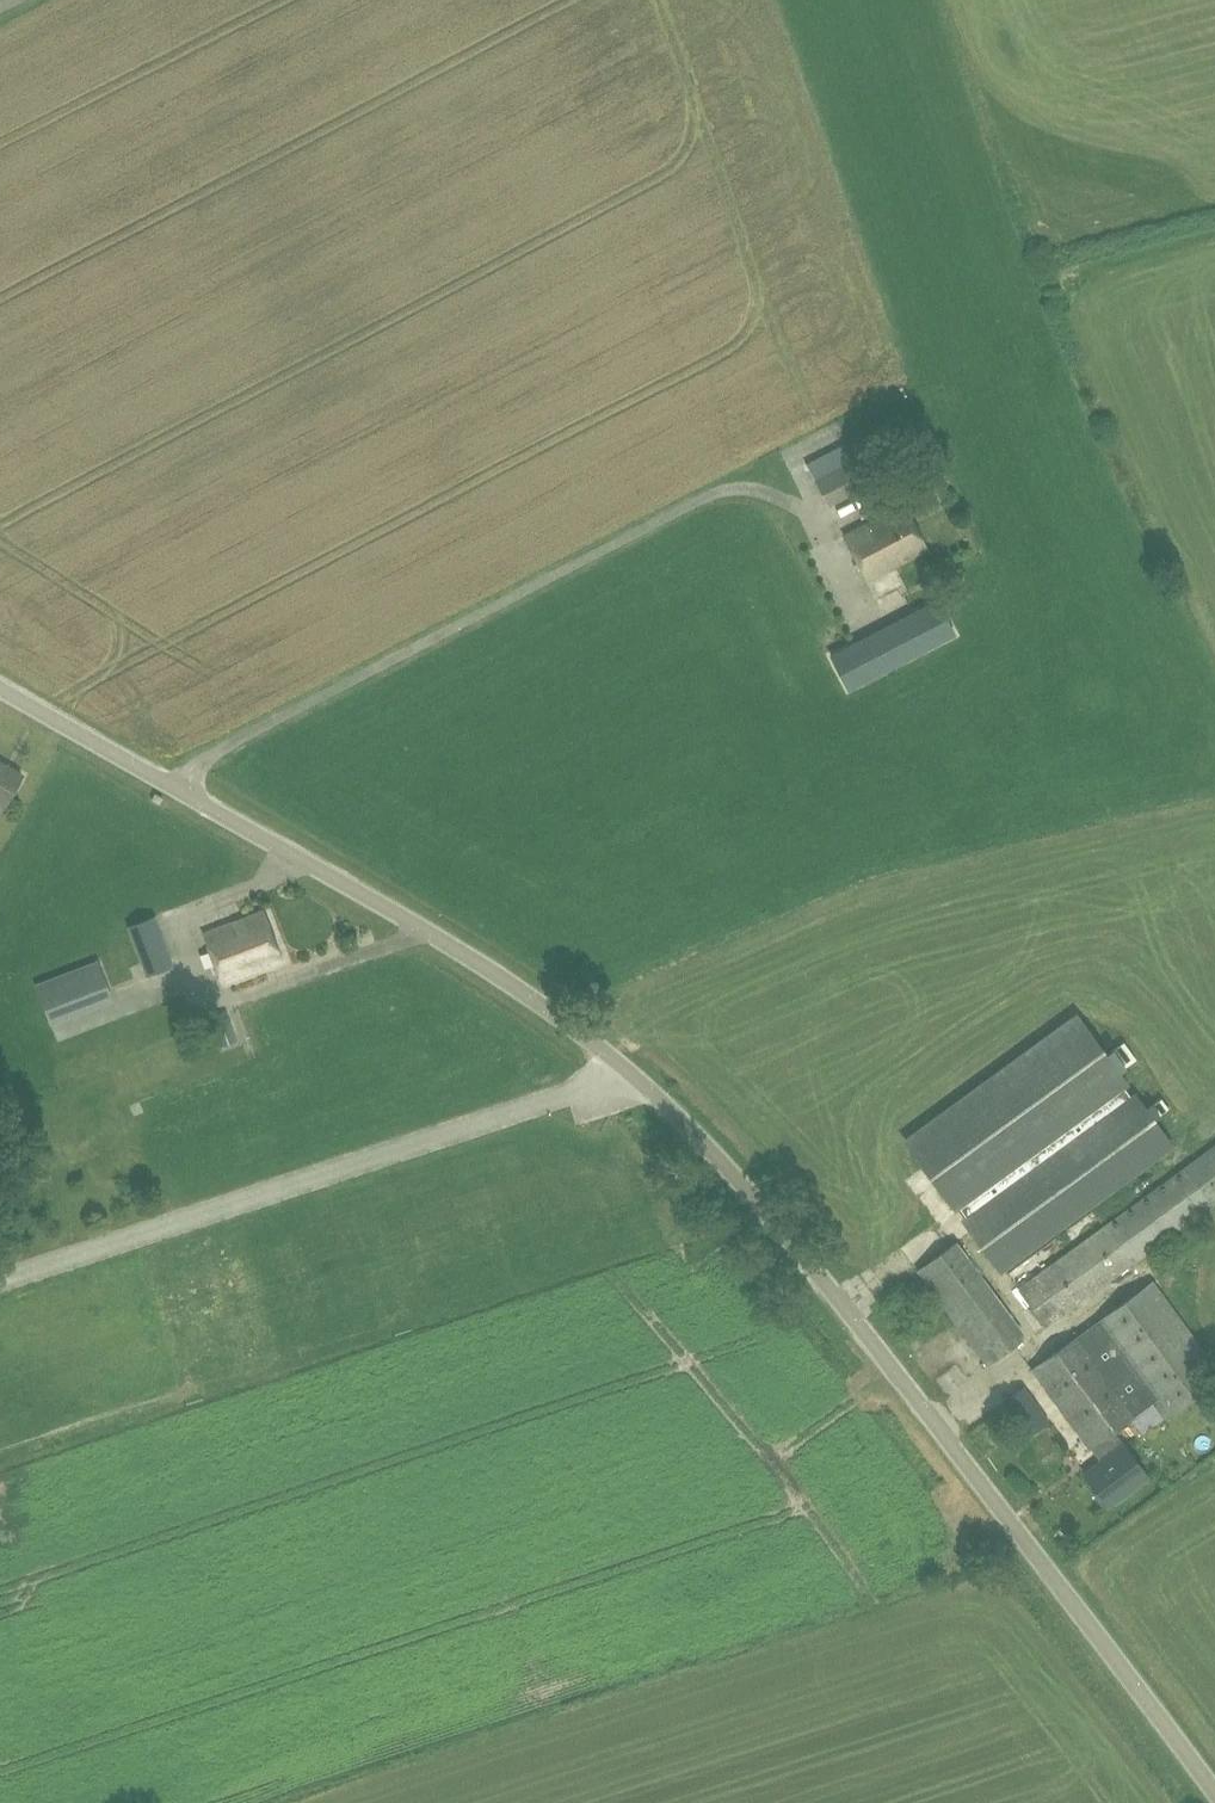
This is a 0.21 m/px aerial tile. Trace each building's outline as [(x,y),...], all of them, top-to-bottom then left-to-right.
[(810,434),(818,450),(841,438),(828,412),(816,418),(821,428),(810,434)] [(871,485),(858,459),(815,481),(828,507),(871,485)] [(868,580),(927,549),(905,505),(845,535),(868,580)] [(937,600),(831,655),(849,689),(955,634),(937,600)] [(23,775),(0,762),(0,806),(1,804),(5,806),(23,775)] [(224,984),(285,960),(266,911),(205,935),(224,984)] [(147,976),(174,965),(155,916),(128,926),(147,976)] [(51,1025),(114,1000),(98,959),(35,984),(51,1025)] [(1131,1096),(1125,1088),(1129,1084),(1077,1013),(904,1141),(956,1210),(961,1206),(968,1216),(963,1220),(1002,1272),(1174,1146),(1136,1093),(1131,1096)] [(1123,1058),(1133,1071),(1145,1063),(1135,1050),(1123,1058)] [(1214,1204),(1214,1145),(1018,1288),(1047,1326),(1214,1204)] [(988,1366),(1022,1341),(1024,1332),(957,1241),(917,1271),(988,1366)] [(1113,1431),(1132,1417),(1154,1401),(1165,1416),(1214,1380),(1214,1365),(1153,1280),(1032,1368),(1037,1375),(1090,1448),(1091,1447),(1113,1431)] [(1033,1433),(1051,1421),(1025,1385),(1008,1399),(1033,1433)] [(1124,1445),(1113,1431),(1091,1447),(1102,1461),(1084,1474),(1108,1507),(1148,1477),(1124,1444),(1124,1445)]
